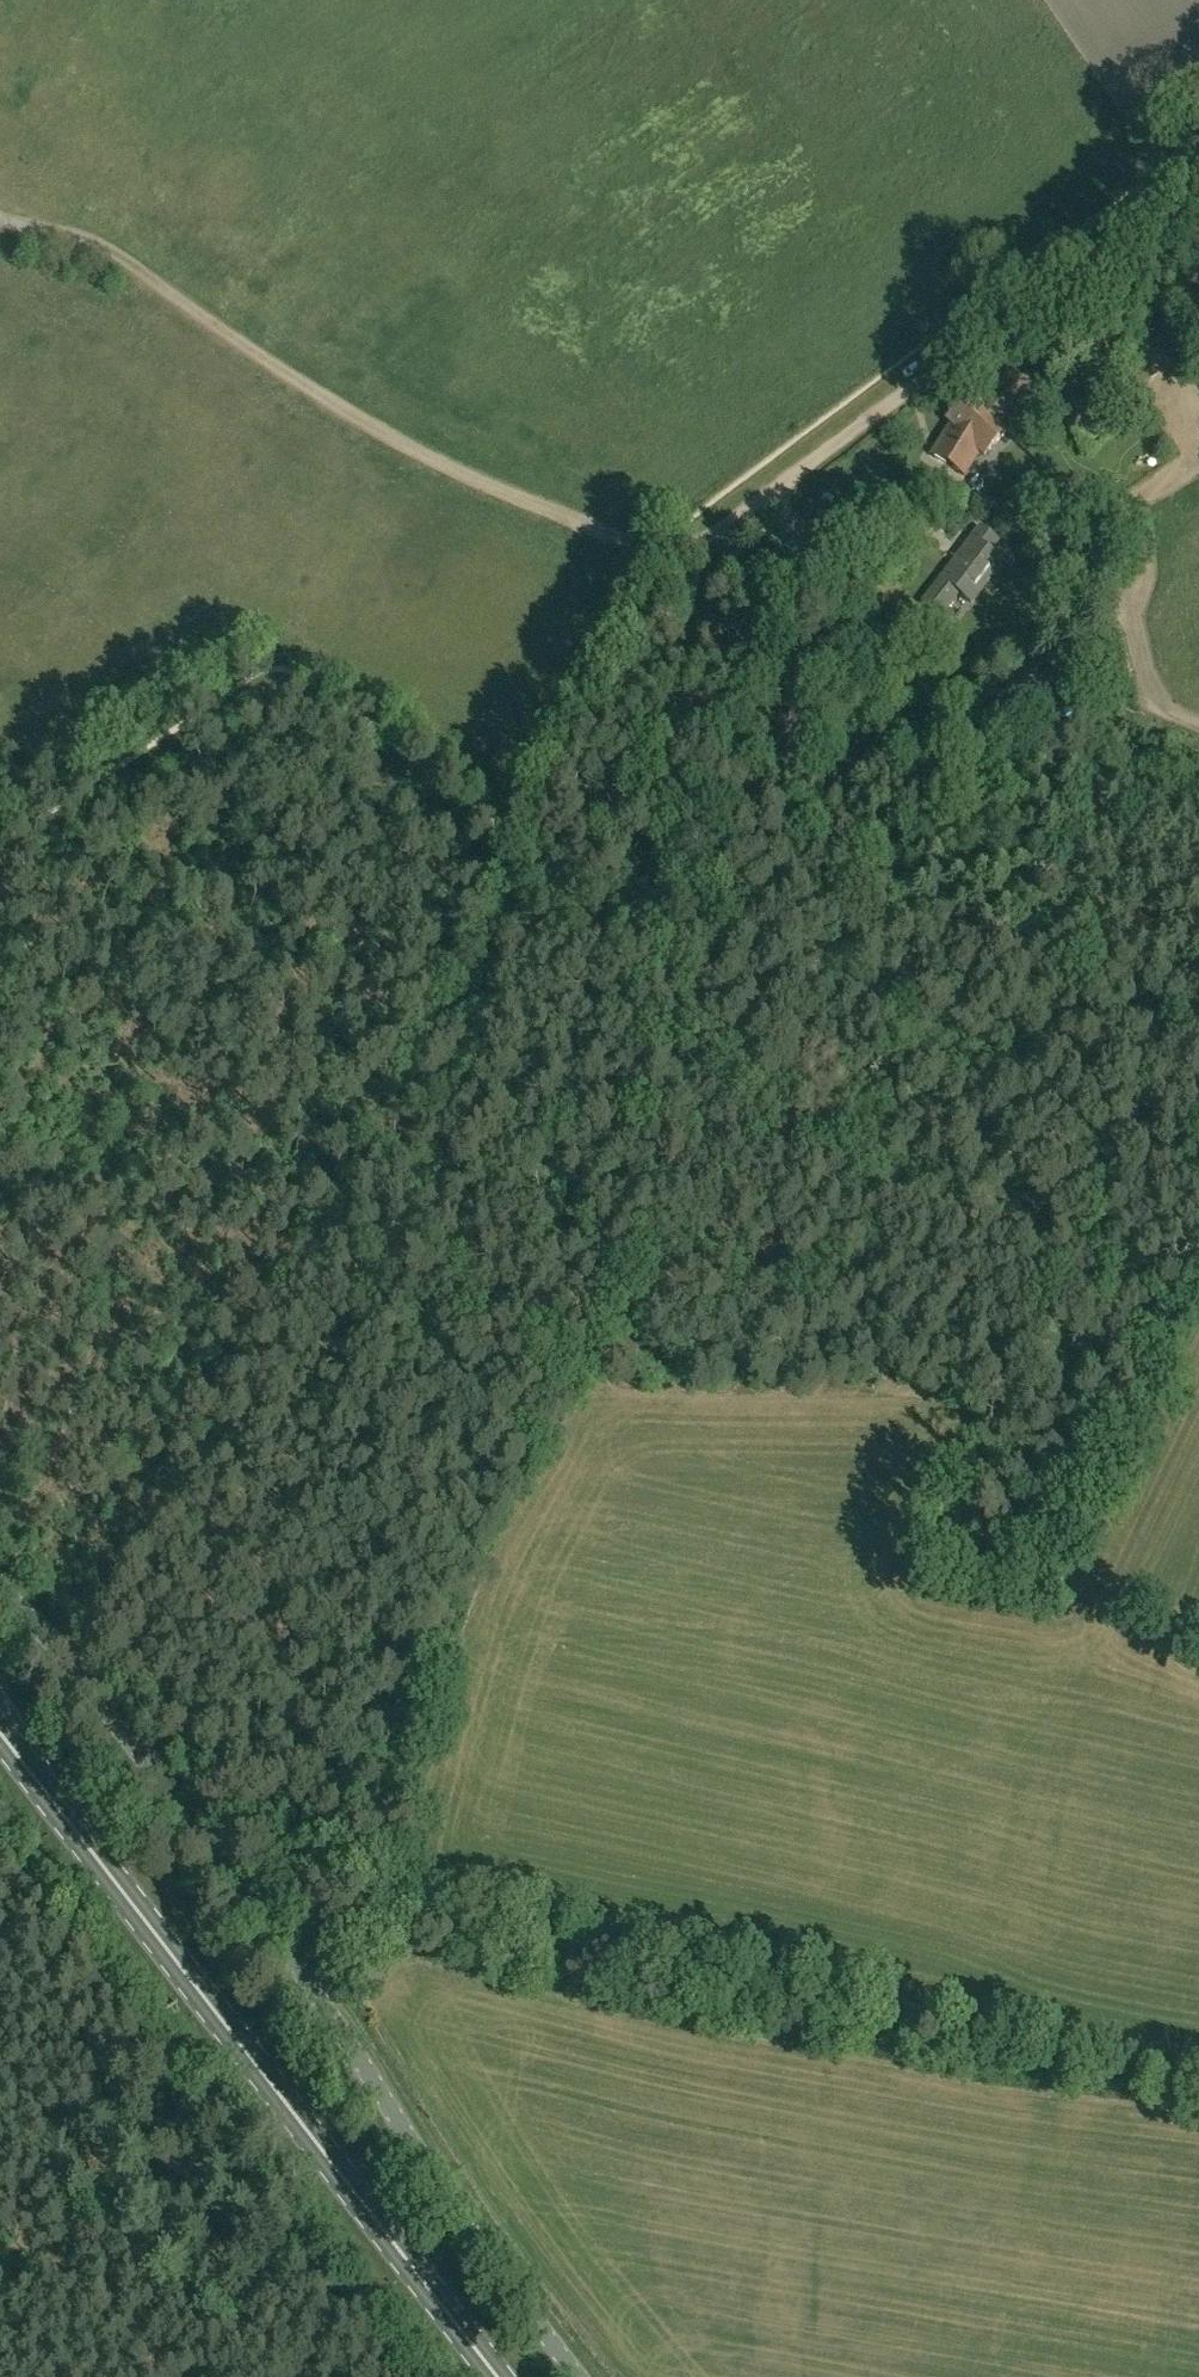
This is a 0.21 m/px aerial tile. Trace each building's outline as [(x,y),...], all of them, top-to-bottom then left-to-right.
[(1131,373),(1140,387),(1157,376),(1148,362),(1131,373)] [(1003,431),(1034,398),(1005,371),(974,405),(969,399),(947,423),(951,426),(931,459),(964,479),(979,453),(984,458),(1006,434),(1003,431)] [(956,491),(934,478),(923,497),(945,510),(956,491)] [(978,526),(919,602),(942,619),(956,601),(969,611),(1006,562),(991,551),(998,542),(978,526)]
